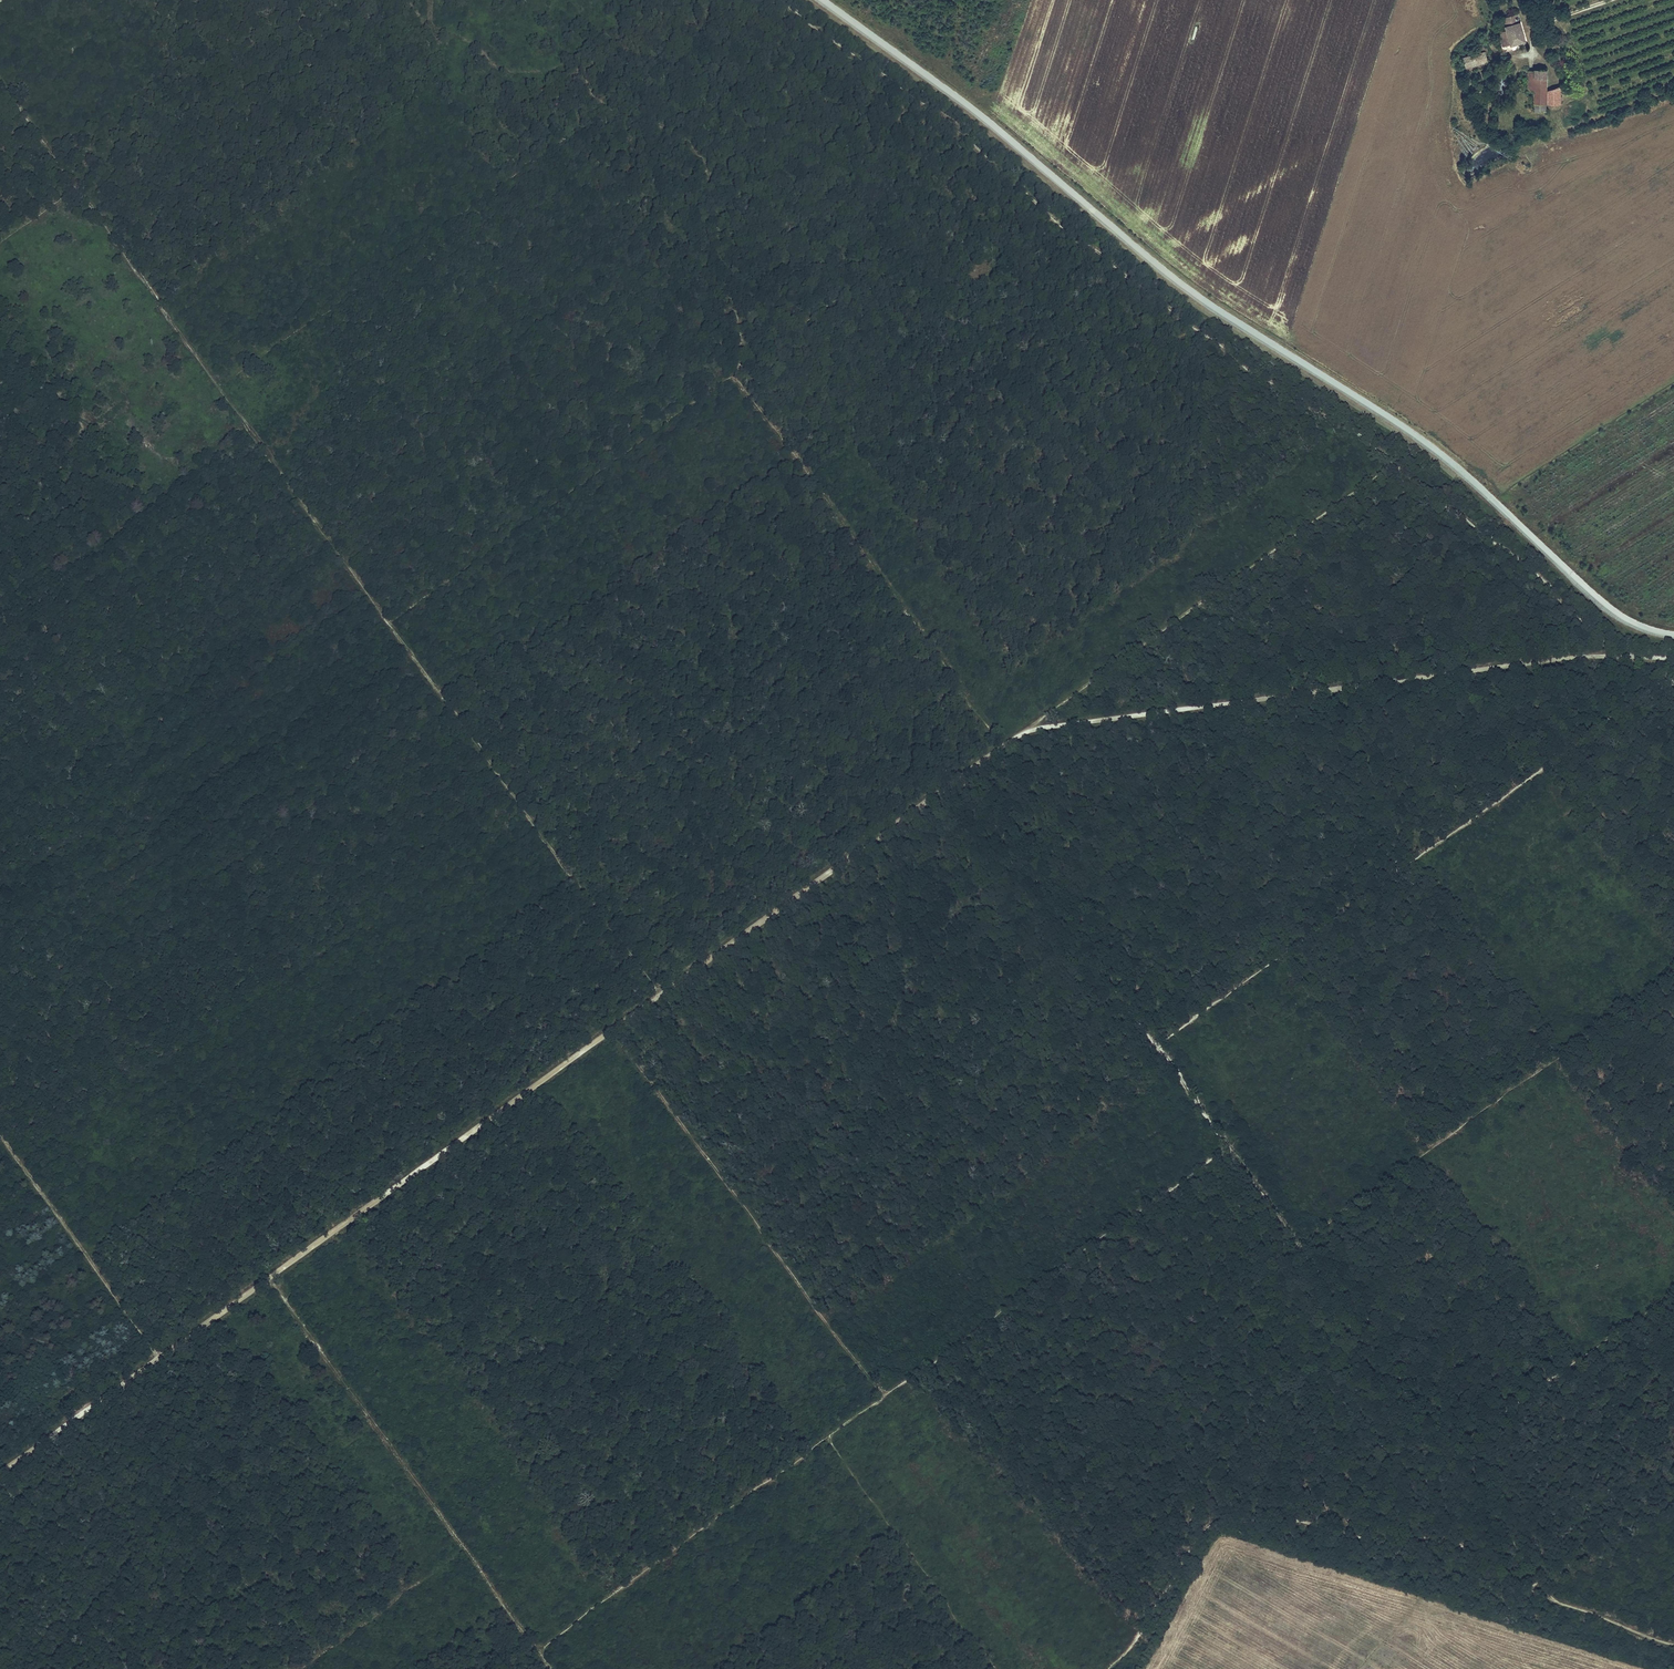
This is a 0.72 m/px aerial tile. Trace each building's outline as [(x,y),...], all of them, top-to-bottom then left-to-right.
[(1507,31),(1499,33),(1503,46),(1526,40),(1518,14),(1504,18),(1507,31)] [(1481,52),(1470,55),(1472,64),(1487,59),(1484,51),(1481,52)] [(1472,64),(1470,55),(1464,57),(1466,65),(1472,64)] [(1547,113),(1547,104),(1547,96),(1561,96),(1561,86),(1552,89),(1550,87),(1547,87),(1547,68),(1537,69),(1536,71),(1531,70),(1531,92),(1536,92),(1536,104),(1536,113),(1547,113)]
